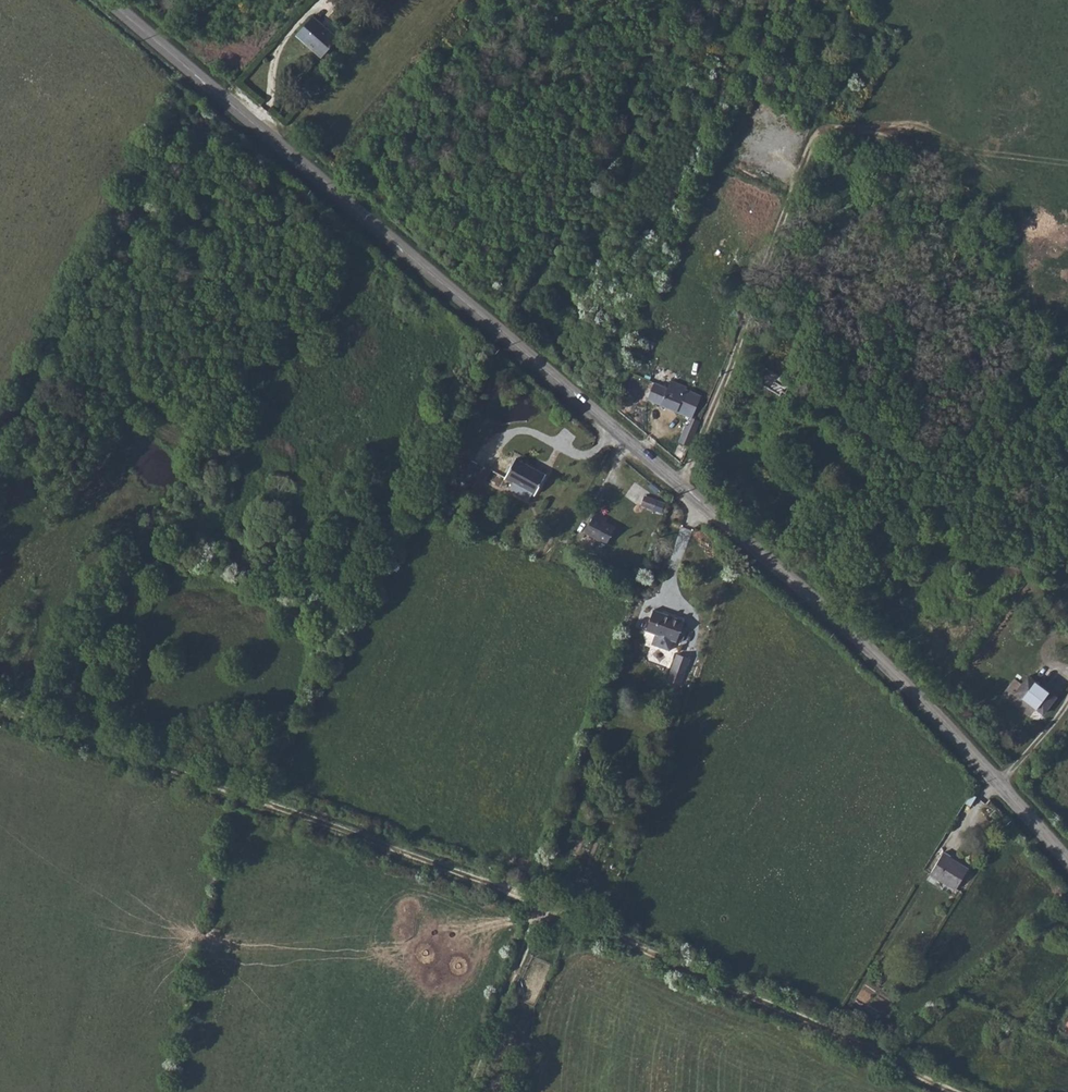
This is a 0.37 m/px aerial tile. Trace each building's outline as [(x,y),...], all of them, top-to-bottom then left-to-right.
[(338,39),(313,16),(296,35),(322,58),(338,39)] [(816,382),(769,358),(761,372),(787,386),(791,379),(796,382),(793,386),(810,393),(816,382)] [(686,381),(672,374),(662,391),(702,411),(711,391),(697,385),(699,382),(687,377),(686,381)] [(683,437),(696,442),(704,425),(691,420),(683,437)] [(548,494),(558,473),(528,458),(516,479),(528,484),(526,490),(542,497),(544,493),(548,494)] [(449,477),(444,474),(439,482),(445,485),(449,477)] [(626,494),(657,515),(666,502),(635,481),(626,494)] [(489,489),(479,485),(476,490),(485,495),(489,489)] [(670,517),(673,511),(667,507),(663,513),(670,517)] [(623,540),(629,523),(619,517),(620,514),(610,510),(601,528),(613,534),(613,537),(623,540)] [(653,632),(661,635),(683,645),(690,624),(660,612),(653,632)] [(683,645),(661,635),(656,645),(678,654),(683,645)] [(682,658),(681,663),(678,674),(680,675),(689,678),(695,663),(682,658)] [(1019,689),(1026,694),(1037,677),(1031,673),(1019,689)] [(689,678),(680,675),(677,681),(686,684),(689,678)] [(1046,710),(1058,693),(1037,677),(1026,694),(1046,710)] [(949,860),(950,858),(951,857),(944,853),(930,874),(956,890),(969,870),(958,863),(957,865),(949,860)] [(868,1004),(863,1012),(875,1019),(880,1010),(868,1004)]
